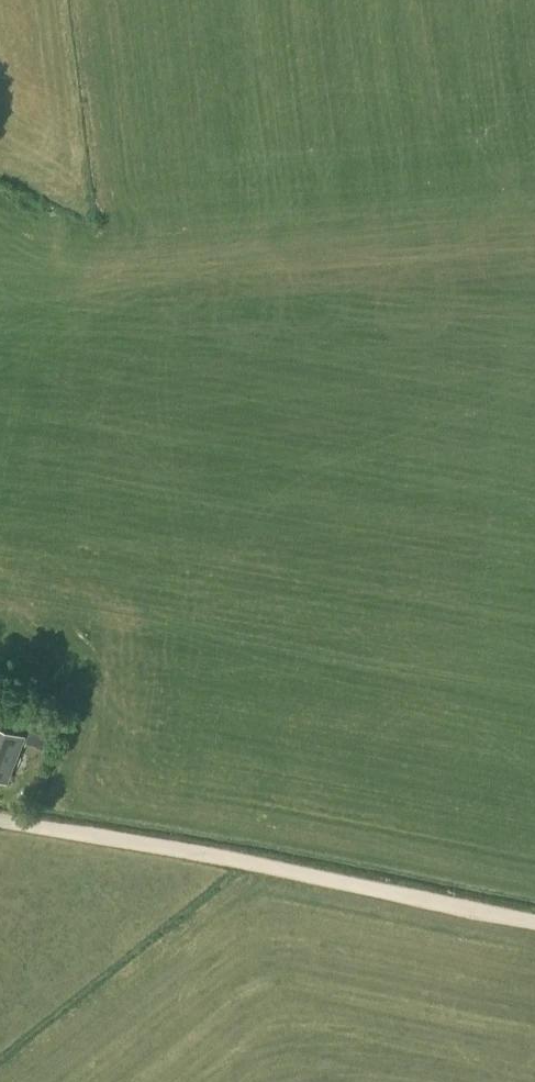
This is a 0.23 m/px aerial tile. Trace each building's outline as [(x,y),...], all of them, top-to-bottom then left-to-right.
[(41,732),(48,713),(15,700),(7,719),(41,732)] [(22,738),(0,730),(0,780),(5,782),(22,738)]
